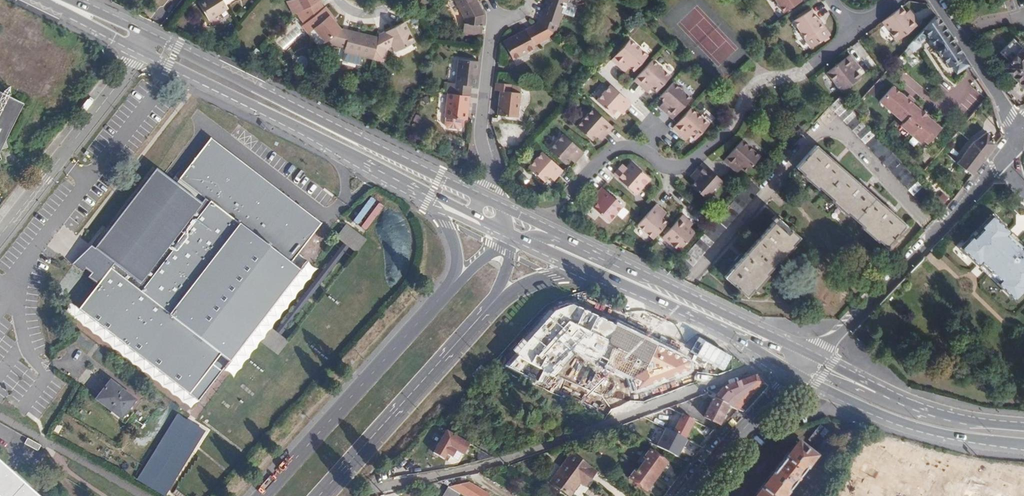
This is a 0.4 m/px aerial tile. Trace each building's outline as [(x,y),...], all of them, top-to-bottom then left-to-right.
[(220,0),(203,0),(197,3),(207,21),(226,10),(220,0)] [(292,1),(298,13),(303,11),(318,2),(316,0),(294,0),(292,1)] [(477,4),(475,0),(455,0),(463,16),(461,31),(480,33),(482,14),(477,4)] [(554,34),(562,14),(560,13),(563,6),(565,7),(566,4),(573,7),(576,0),(547,0),(545,5),(547,6),(546,9),(544,8),(541,17),(539,23),(554,34)] [(797,0),(773,0),(782,14),(799,3),(797,0)] [(298,13),(292,1),(286,4),(293,16),(298,13)] [(320,10),(318,2),(303,11),(309,22),(304,25),(309,33),(312,31),(322,45),(339,31),(327,17),(326,18),(320,10)] [(904,15),(900,9),(881,24),(895,43),(918,26),(911,16),(907,19),(904,15)] [(827,38),(816,22),(809,11),(792,22),(810,50),(827,38)] [(967,65),(936,17),(907,48),(913,53),(919,47),(924,41),(927,37),(933,47),(932,48),(938,57),(939,56),(947,68),(950,66),(956,75),(967,65)] [(819,20),(816,22),(827,38),(829,37),(819,20)] [(414,43),(402,22),(377,36),(376,39),(374,47),(384,50),(391,46),(394,53),(414,43)] [(534,45),(554,34),(539,23),(529,28),(503,41),(513,59),(535,47),(534,45)] [(309,33),(304,25),(301,28),(307,35),(309,33)] [(371,59),(374,47),(376,39),(339,31),(322,45),(341,49),(341,51),(371,59)] [(610,60),(619,69),(621,66),(626,70),(628,67),(633,71),(646,56),(628,40),(610,60)] [(998,55),(1008,64),(1003,69),(1023,90),(1023,50),(1023,49),(1021,50),(1012,41),(998,55)] [(859,80),(854,73),(851,70),(855,67),(848,57),(826,74),(840,94),(859,80)] [(451,94),(468,96),(469,85),(475,85),(477,60),(458,58),(455,84),(452,83),(451,94)] [(652,61),(634,81),(643,89),(645,87),(649,90),(652,87),(656,91),(670,77),(652,61)] [(509,93),(510,84),(495,83),(494,91),(499,92),(499,95),(497,115),(517,118),(520,94),(509,93)] [(673,83),(659,98),(664,102),(661,106),(664,109),(662,111),(672,120),(690,100),(673,83)] [(624,110),(630,104),(620,95),(609,85),(595,100),(610,114),(615,109),(619,112),(622,108),(624,110)] [(893,87),(877,104),(926,150),(943,133),(893,87)] [(2,161),(0,155),(2,152),(9,149),(7,141),(25,106),(0,93),(0,162),(2,161)] [(444,117),(465,120),(468,96),(451,94),(446,93),(444,117)] [(837,99),(830,105),(828,107),(840,120),(906,190),(921,205),(930,197),(912,178),(901,167),(888,153),(853,115),(837,99)] [(861,122),(871,113),(860,101),(850,111),(861,122)] [(690,108),(672,129),(681,138),(683,135),(687,139),(690,136),(694,140),(708,125),(690,108)] [(604,137),(612,128),(591,109),(575,127),(590,141),(595,136),(598,139),(601,135),(604,137)] [(568,158),(570,160),(574,156),(576,158),(582,152),(562,134),(547,149),(563,163),(568,158)] [(972,142),(957,164),(972,176),(986,157),(996,145),(986,134),(972,142)] [(164,167),(101,246),(97,243),(79,256),(72,262),(82,270),(86,265),(94,271),(90,276),(100,284),(79,310),(198,402),(308,262),(299,255),(323,225),(212,139),(180,181),(164,167)] [(759,158),(741,141),(723,162),(733,171),(735,168),(739,172),(742,168),(746,172),(759,158)] [(815,145),(795,167),(803,174),(801,176),(816,189),(818,188),(832,200),(830,202),(846,216),(847,214),(862,227),(860,229),(876,243),(878,241),(885,248),(904,226),(815,145)] [(556,178),(562,171),(542,153),(528,168),(543,182),(548,176),(551,179),(554,176),(556,178)] [(623,171),(619,167),(612,175),(635,196),(649,180),(630,163),(626,168),(623,171)] [(722,183),(701,164),(692,174),(694,176),(691,179),(694,182),(691,187),(706,200),(722,183)] [(760,191),(751,182),(678,264),(687,272),(760,191)] [(603,202),(600,205),(602,207),(598,212),(608,222),(621,207),(606,193),(600,199),(603,202)] [(652,239),(666,223),(661,219),(663,216),(660,213),(662,210),(656,204),(637,225),(652,239)] [(1022,252),(1017,258),(1006,248),(997,240),(1007,230),(990,214),(979,226),(981,228),(972,237),(970,235),(959,247),(976,263),(986,253),(994,261),(1005,271),(999,277),(996,281),(1013,298),(1023,287),(1021,284),(1023,281),(1023,250),(1022,252)] [(687,230),(689,227),(686,224),(688,221),(682,216),(663,236),(678,250),(692,235),(687,230)] [(775,219),(723,277),(744,297),(751,290),(753,292),(767,276),(765,274),(777,261),(778,262),(793,247),(791,245),(797,238),(775,219)] [(346,223),(336,236),(357,251),(367,238),(346,223)] [(981,228),(979,226),(970,235),(972,237),(981,228)] [(997,240),(1006,248),(1012,242),(1016,238),(1007,230),(997,240)] [(1017,258),(1022,252),(1012,242),(1006,248),(1017,258)] [(986,253),(976,263),(985,271),(989,267),(994,261),(986,253)] [(989,267),(999,277),(1005,271),(994,261),(989,267)] [(614,299),(593,342),(611,351),(632,308),(614,299)] [(658,373),(666,377),(667,376),(688,333),(690,330),(669,320),(667,325),(632,308),(611,351),(614,352),(658,373)] [(688,333),(667,376),(678,381),(699,339),(688,333)] [(609,363),(613,354),(607,350),(602,360),(609,363)] [(644,400),(658,373),(614,352),(613,354),(609,363),(602,360),(598,369),(604,372),(601,379),(627,392),(640,398),(644,400)] [(606,399),(526,357),(517,375),(597,416),(606,399)] [(709,393),(706,395),(708,396),(714,399),(729,407),(736,412),(762,383),(753,377),(722,388),(716,397),(709,393)] [(672,383),(665,380),(662,386),(668,390),(672,383)] [(97,400),(121,419),(136,401),(111,382),(97,400)] [(637,403),(640,398),(627,392),(625,396),(637,403)] [(729,407),(714,399),(704,416),(719,425),(729,407)] [(137,479),(164,495),(165,495),(206,431),(178,414),(137,479)] [(673,432),(686,438),(695,420),(682,414),(673,432)] [(640,426),(634,421),(618,427),(629,432),(640,426)] [(820,426),(815,431),(823,438),(828,432),(820,426)] [(673,432),(666,428),(657,446),(679,456),(688,439),(686,438),(673,432)] [(454,450),(462,455),(469,442),(445,429),(431,453),(447,461),(454,450)] [(816,458),(798,443),(756,495),(786,495),(816,458)] [(647,461),(642,467),(657,478),(667,464),(650,452),(645,459),(647,461)] [(592,468),(571,453),(549,483),(566,495),(571,495),(580,484),(585,488),(596,473),(590,470),(592,468)] [(0,457),(0,495),(43,495),(0,457)] [(1009,489),(1023,491),(1023,468),(991,462),(988,476),(1011,480),(1009,489)] [(657,478),(642,467),(637,474),(635,472),(630,479),(647,492),(657,478)] [(450,486),(466,495),(478,495),(481,490),(469,482),(450,486)] [(444,495),(465,495),(449,487),(444,495)]
